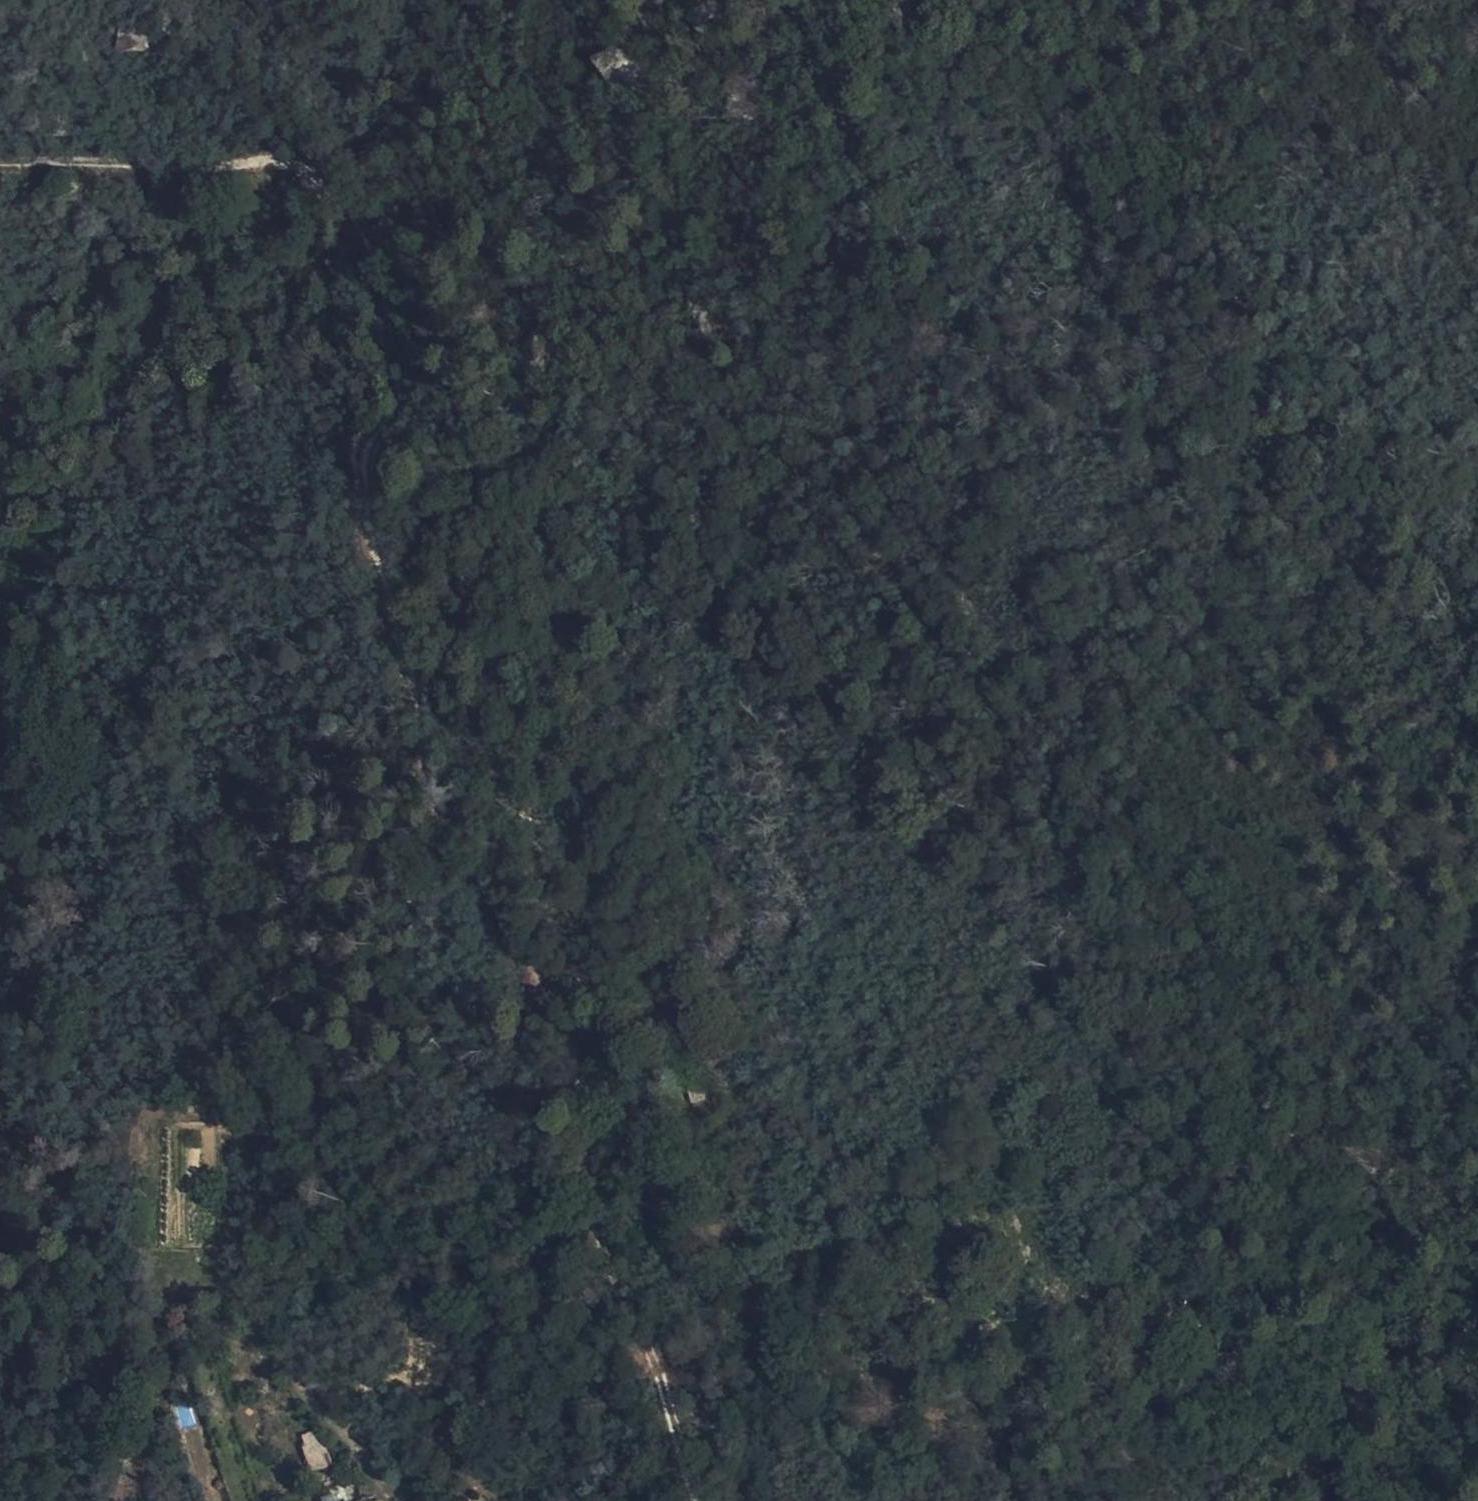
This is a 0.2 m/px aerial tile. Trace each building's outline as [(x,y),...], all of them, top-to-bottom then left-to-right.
[(145,52),(147,36),(117,33),(115,48),(145,52)] [(592,58),(603,74),(623,62),(612,45),(592,58)] [(176,1407),(179,1427),(196,1424),(193,1405),(176,1407)]
